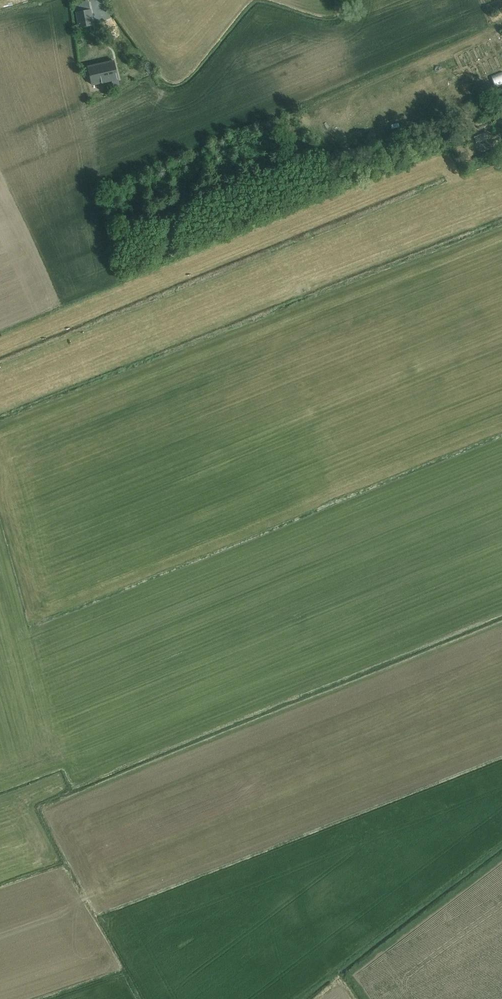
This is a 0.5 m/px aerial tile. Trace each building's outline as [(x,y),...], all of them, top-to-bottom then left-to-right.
[(91,9),(76,12),(78,27),(94,25),(91,9)] [(140,52),(136,55),(142,63),(143,62),(145,65),(143,66),(149,74),(154,70),(146,59),(146,60),(140,52)] [(114,61),(88,67),(92,85),(118,79),(114,61)] [(485,133),(474,138),(476,143),(487,138),(485,133)]
